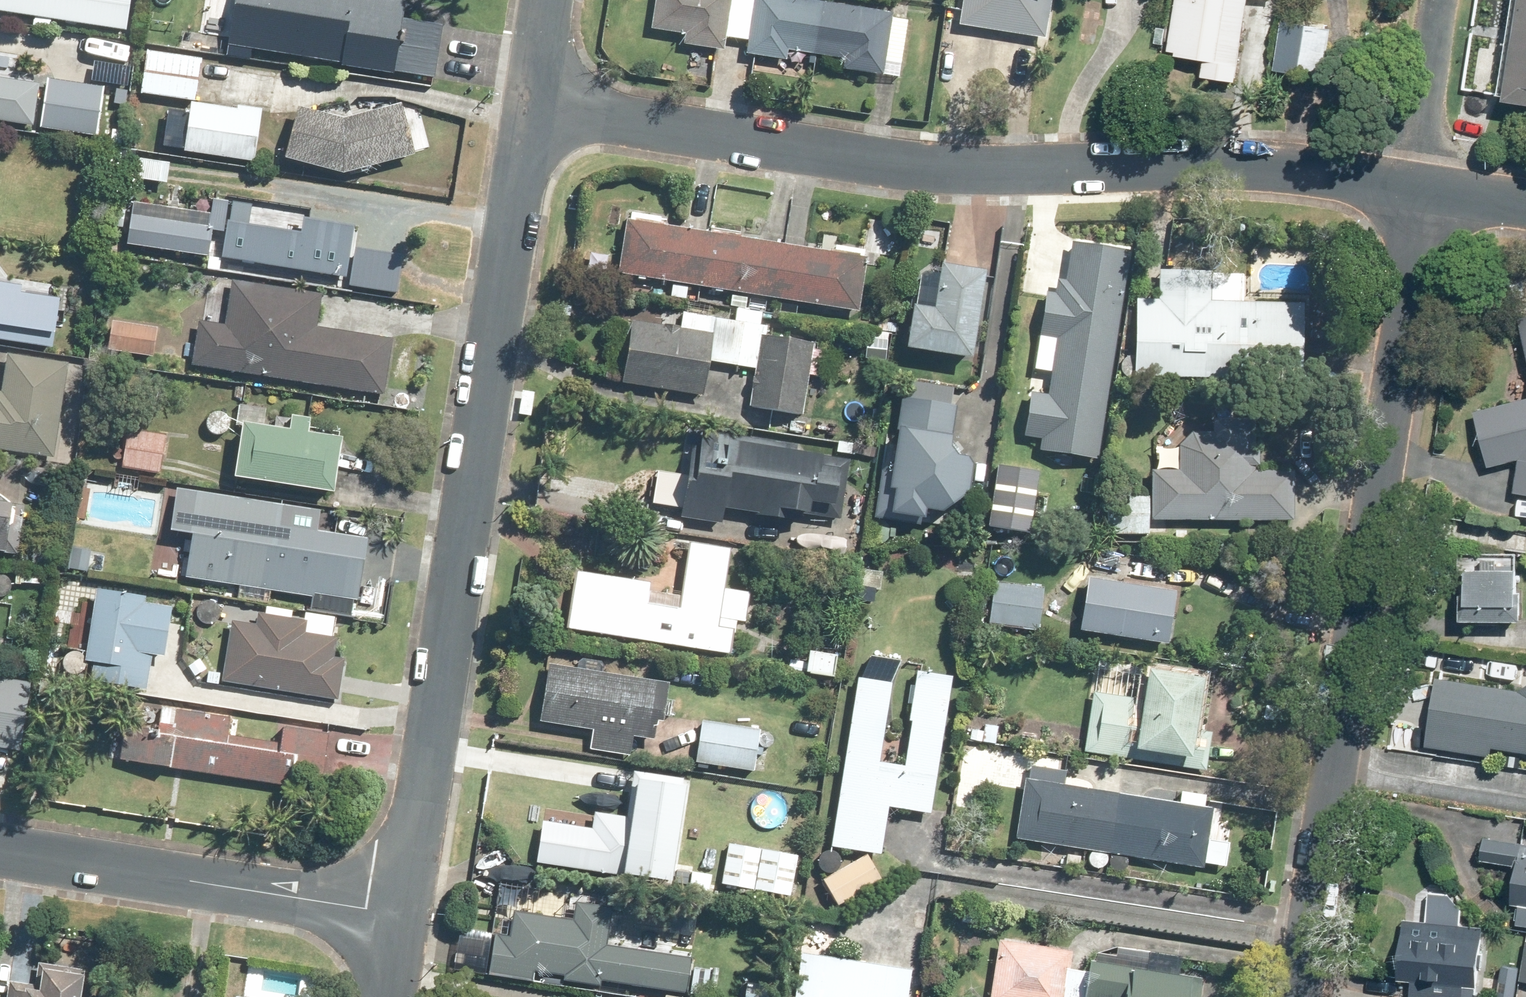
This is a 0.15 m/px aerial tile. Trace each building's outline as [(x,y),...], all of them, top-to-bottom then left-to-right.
[(50,18),(52,0),(0,0),(0,11),(50,18)] [(432,74),(441,21),(400,14),(402,0),(234,0),(227,42),(432,74)] [(649,26),(683,31),(682,41),(722,48),(724,34),(735,35),(740,0),(653,0),(649,26)] [(748,38),(745,51),(785,57),(786,47),(816,52),(824,0),(740,0),(735,35),(748,38)] [(816,52),(843,56),(841,66),(897,75),(907,17),(891,15),(891,10),(824,0),(816,52)] [(958,22),(1001,28),(1005,0),(961,0),(958,22)] [(1001,28),(1045,36),(1050,0),(1005,0),(1001,28)] [(1201,73),(1237,78),(1249,0),(1175,0),(1168,48),(1176,49),(1175,51),(1204,56),(1201,73)] [(1499,88),(1506,89),(1505,94),(1525,97),(1525,0),(1514,0),(1499,88)] [(105,8),(103,25),(122,27),(123,9),(105,8)] [(925,14),(923,28),(936,30),(938,16),(925,14)] [(1280,20),(1274,69),(1324,75),(1330,26),(1280,20)] [(143,49),(138,90),(194,97),(199,56),(143,49)] [(35,126),(42,83),(0,76),(0,120),(35,126)] [(188,100),(181,148),(252,159),(259,107),(235,103),(234,107),(188,100)] [(364,163),(412,150),(398,100),(343,115),(295,103),(282,154),(342,169),(348,167),(350,174),(366,170),(364,163)] [(128,174),(165,180),(168,162),(119,154),(116,171),(129,172),(128,174)] [(125,242),(205,254),(211,211),(131,199),(125,242)] [(245,245),(244,256),(341,270),(348,221),(301,213),(299,230),(248,223),(246,229),(219,225),(216,242),(226,244),(224,257),(237,259),(239,245),(245,245)] [(625,215),(616,271),(700,284),(709,229),(625,215)] [(709,229),(700,284),(775,296),(783,240),(709,229)] [(783,240),(775,296),(857,308),(866,252),(783,240)] [(923,346),(921,362),(949,366),(951,350),(970,353),(984,265),(939,257),(932,304),(910,300),(904,343),(923,346)] [(180,340),(178,353),(193,355),(192,362),(379,391),(388,336),(315,324),(320,292),(230,278),(223,323),(199,319),(195,343),(180,340)] [(1511,283),(1514,298),(1525,295),(1522,280),(1511,283)] [(671,282),(669,295),(685,297),(687,284),(671,282)] [(730,303),(745,305),(747,295),(730,293),(730,303)] [(49,343),(55,303),(0,295),(0,336),(49,343)] [(1135,297),(1133,374),(1301,379),(1303,302),(1135,297)] [(631,318),(621,380),(701,393),(707,358),(728,362),(735,319),(712,315),(713,307),(687,302),(685,311),(681,310),(679,326),(631,318)] [(564,303),(562,313),(569,314),(571,304),(564,303)] [(728,362),(736,363),(734,374),(751,378),(748,400),(800,409),(806,373),(820,375),(824,351),(810,349),(812,339),(764,332),(765,326),(772,328),(775,312),(737,306),(735,319),(728,362)] [(106,348),(150,355),(155,324),(111,317),(106,348)] [(1026,392),(1061,398),(1056,426),(1092,432),(1095,415),(1098,415),(1107,356),(1034,344),(1032,354),(1016,351),(1013,371),(1028,374),(1026,392)] [(53,455),(66,360),(7,352),(1,390),(0,390),(0,448),(53,455)] [(889,352),(886,374),(900,376),(903,354),(889,352)] [(949,442),(955,401),(900,394),(889,465),(881,463),(873,514),(921,521),(923,505),(941,508),(968,487),(972,460),(965,451),(955,449),(949,442)] [(1515,488),(1525,490),(1525,397),(1476,409),(1489,464),(1519,456),(1515,488)] [(235,421),(240,422),(232,472),(331,488),(340,432),(306,426),(308,414),(290,411),(288,425),(262,420),(264,406),(238,402),(235,421)] [(120,465),(158,472),(164,433),(126,427),(120,465)] [(1192,429),(1179,442),(1179,468),(1151,468),(1151,495),(1107,496),(1107,533),(1164,532),(1165,518),(1293,518),(1293,468),(1254,468),(1254,462),(1259,462),(1259,447),(1254,448),(1253,436),(1224,436),(1223,428),(1192,429)] [(803,448),(702,433),(700,449),(691,447),(680,520),(721,526),(723,511),(757,516),(756,518),(801,525),(801,518),(811,520),(812,516),(840,521),(850,461),(802,453),(803,448)] [(365,541),(279,529),(282,506),(197,495),(186,582),(313,600),(311,609),(351,614),(353,600),(357,601),(365,541)] [(16,552),(24,503),(0,500),(0,549),(16,552)] [(574,569),(565,626),(729,652),(735,618),(744,620),(748,591),(723,587),(730,546),(687,539),(678,596),(647,591),(649,581),(574,569)] [(1461,550),(1460,615),(1522,616),(1522,586),(1517,586),(1517,550),(1461,550)] [(102,551),(86,551),(85,566),(101,566),(102,551)] [(857,567),(853,597),(872,599),(874,587),(879,588),(882,571),(857,567)] [(1079,627),(1168,641),(1176,588),(1087,574),(1079,627)] [(988,624),(1038,628),(1042,586),(992,581),(988,624)] [(83,658),(92,659),(89,678),(144,685),(149,651),(162,653),(170,603),(142,599),(143,594),(94,586),(83,658)] [(176,590),(174,607),(188,608),(190,592),(176,590)] [(290,615),(291,610),(264,605),(263,611),(258,610),(256,622),(231,618),(221,679),(335,698),(342,655),(333,653),(335,634),(331,633),(332,626),(306,622),(306,619),(290,615)] [(807,649),(805,671),(835,674),(837,653),(807,649)] [(592,726),(588,747),(628,754),(632,733),(651,737),(655,718),(662,718),(668,680),(546,661),(537,718),(592,726)] [(1083,751),(1206,768),(1211,730),(1198,728),(1205,680),(1202,680),(1203,673),(1147,664),(1142,698),(1092,692),(1083,751)] [(904,765),(877,761),(881,731),(891,732),(893,721),(883,720),(889,681),(855,676),(829,844),(880,852),(887,805),(929,811),(951,673),(916,668),(908,718),(911,719),(904,765)] [(206,681),(217,683),(219,672),(208,670),(206,681)] [(1525,750),(1525,672),(1523,671),(1520,688),(1436,677),(1427,745),(1492,754),(1493,745),(1525,750)] [(17,748),(29,682),(0,677),(0,745),(17,748)] [(123,721),(117,757),(285,783),(286,770),(320,775),(328,728),(283,721),(280,739),(228,730),(230,717),(162,706),(158,727),(123,721)] [(694,761),(752,770),(759,727),(701,717),(694,761)] [(969,738),(996,741),(998,724),(984,722),(983,730),(971,728),(969,738)] [(1025,776),(1014,836),(1111,852),(1121,792),(1063,782),(1065,770),(1031,765),(1029,777),(1025,776)] [(615,853),(622,854),(620,869),(669,877),(683,781),(680,781),(681,774),(628,766),(615,853)] [(1121,792),(1111,852),(1202,867),(1212,806),(1203,805),(1204,796),(1180,792),(1179,801),(1121,792)] [(1525,924),(1525,841),(1523,841),(1525,824),(1486,818),(1480,858),(1517,864),(1511,902),(1520,903),(1516,922),(1525,924)] [(720,882),(789,894),(796,854),(727,842),(720,882)] [(867,852),(822,877),(837,904),(882,879),(867,852)] [(1082,857),(1068,855),(1066,868),(1081,870),(1082,857)] [(533,968),(562,972),(561,979),(597,984),(599,978),(684,991),(690,955),(604,942),(609,906),(576,901),(572,918),(513,909),(509,936),(493,934),(487,971),(531,978),(533,968)] [(1411,996),(1463,996),(1464,983),(1479,984),(1483,924),(1402,918),(1398,978),(1412,979),(1411,996)] [(1071,951),(998,940),(989,996),(1071,996),(1075,968),(1069,967),(1071,951)] [(912,968),(801,949),(793,996),(907,996),(912,968)] [(1200,976),(1090,959),(1088,970),(1075,968),(1071,996),(1196,996),(1200,976)] [(8,996),(86,996),(90,968),(41,960),(37,982),(11,977),(8,996)]
